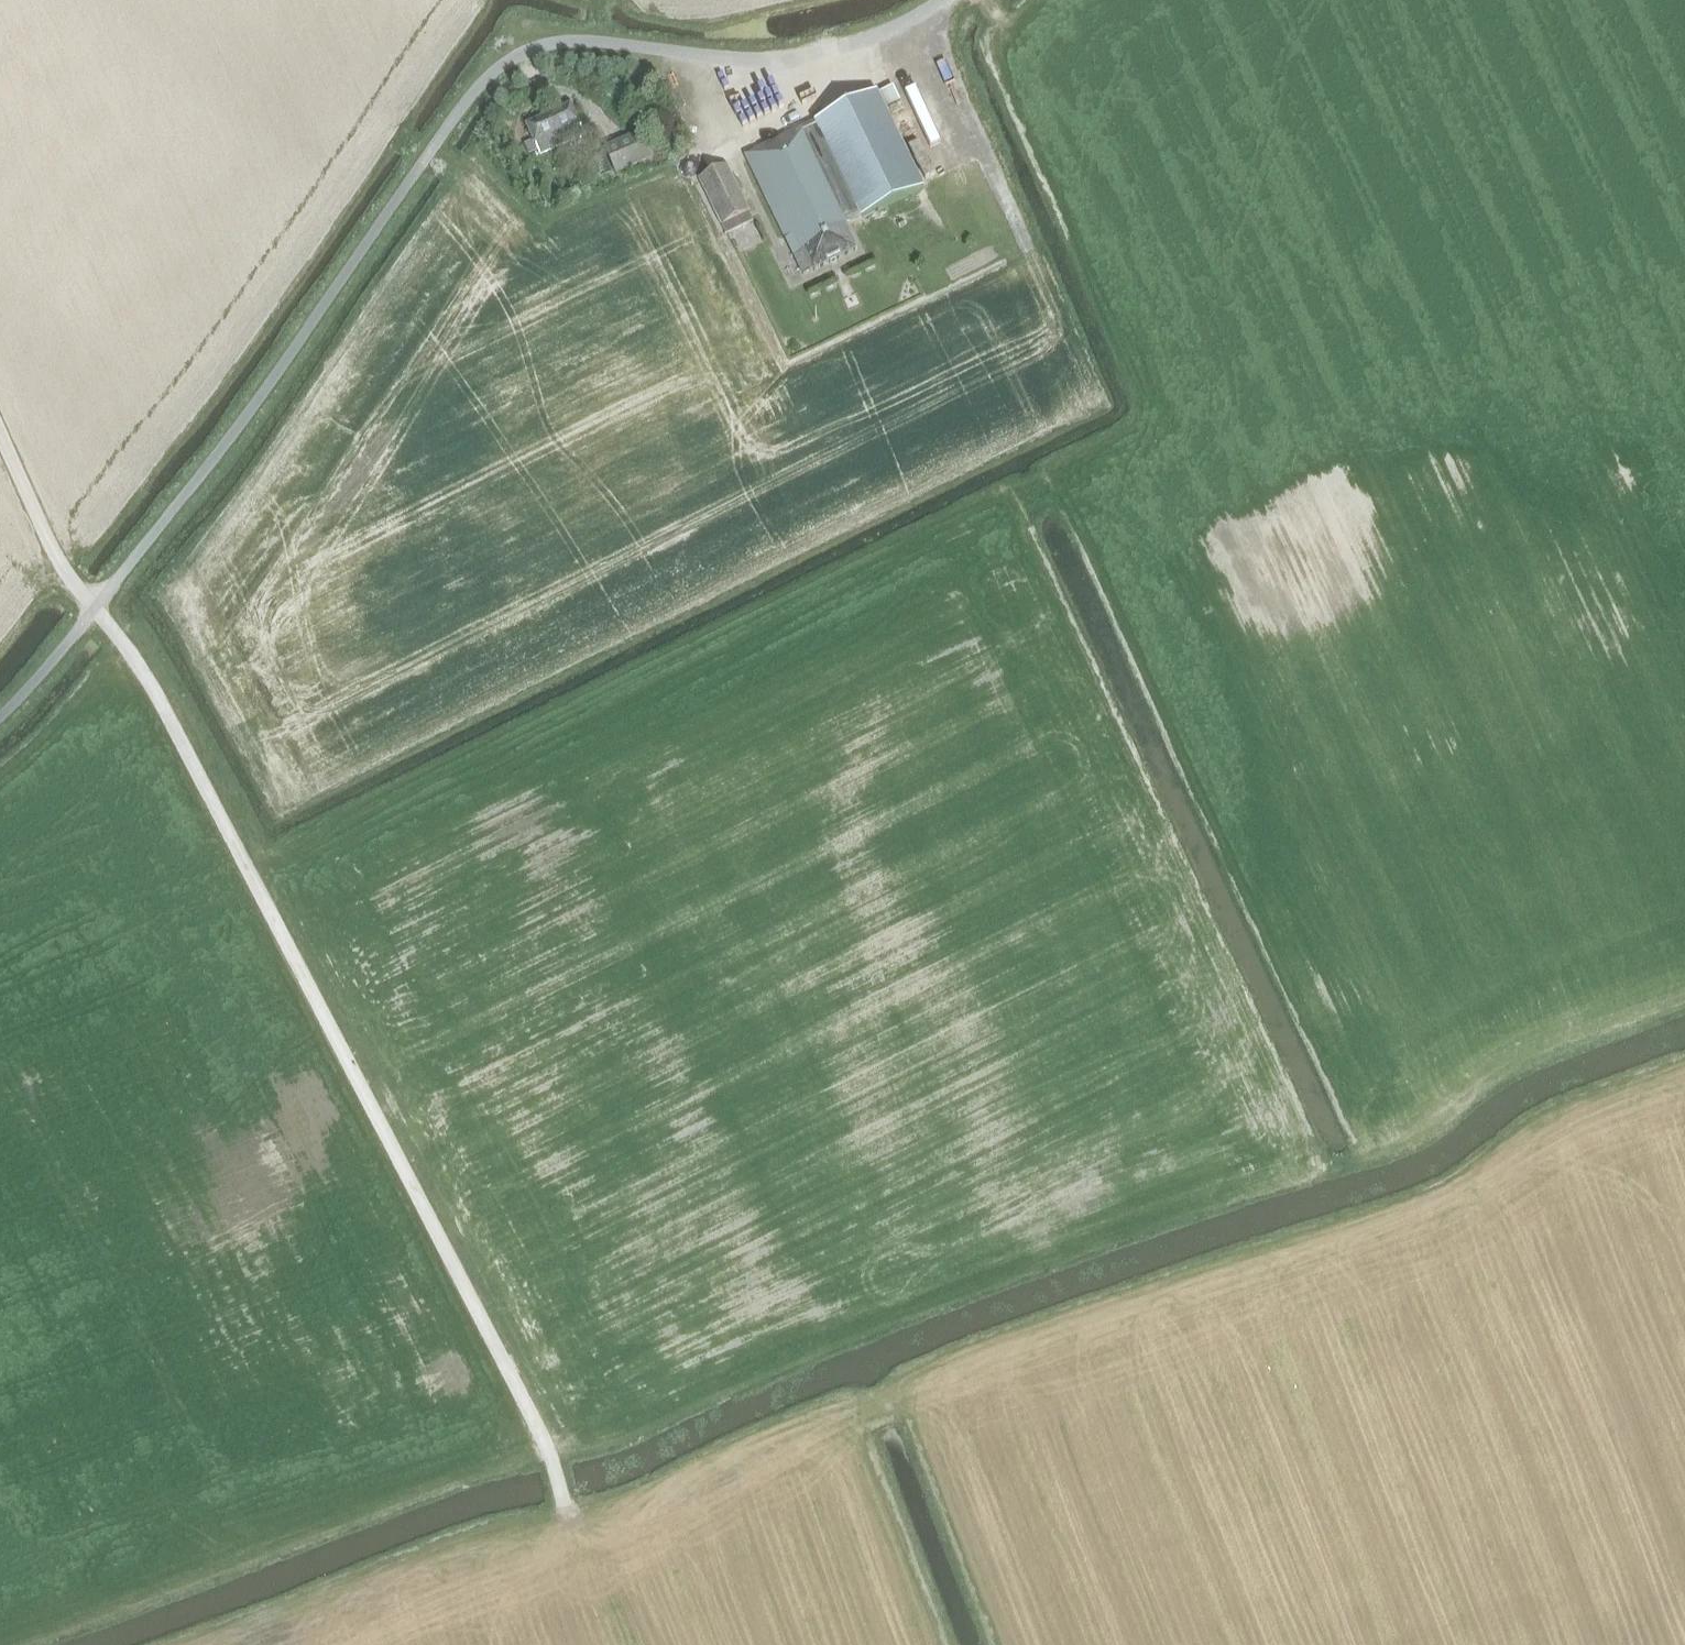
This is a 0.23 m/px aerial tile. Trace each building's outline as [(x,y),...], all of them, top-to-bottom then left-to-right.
[(923,188),(876,92),(745,155),(802,275),(809,271),(810,272),(856,250),(844,226),(923,188)] [(539,153),(583,133),(570,104),(526,124),(533,140),(524,144),(529,155),(538,151),(539,153)] [(615,174),(654,158),(642,132),(605,149),(615,174)] [(721,226),(749,212),(725,165),(698,178),(721,226)]
